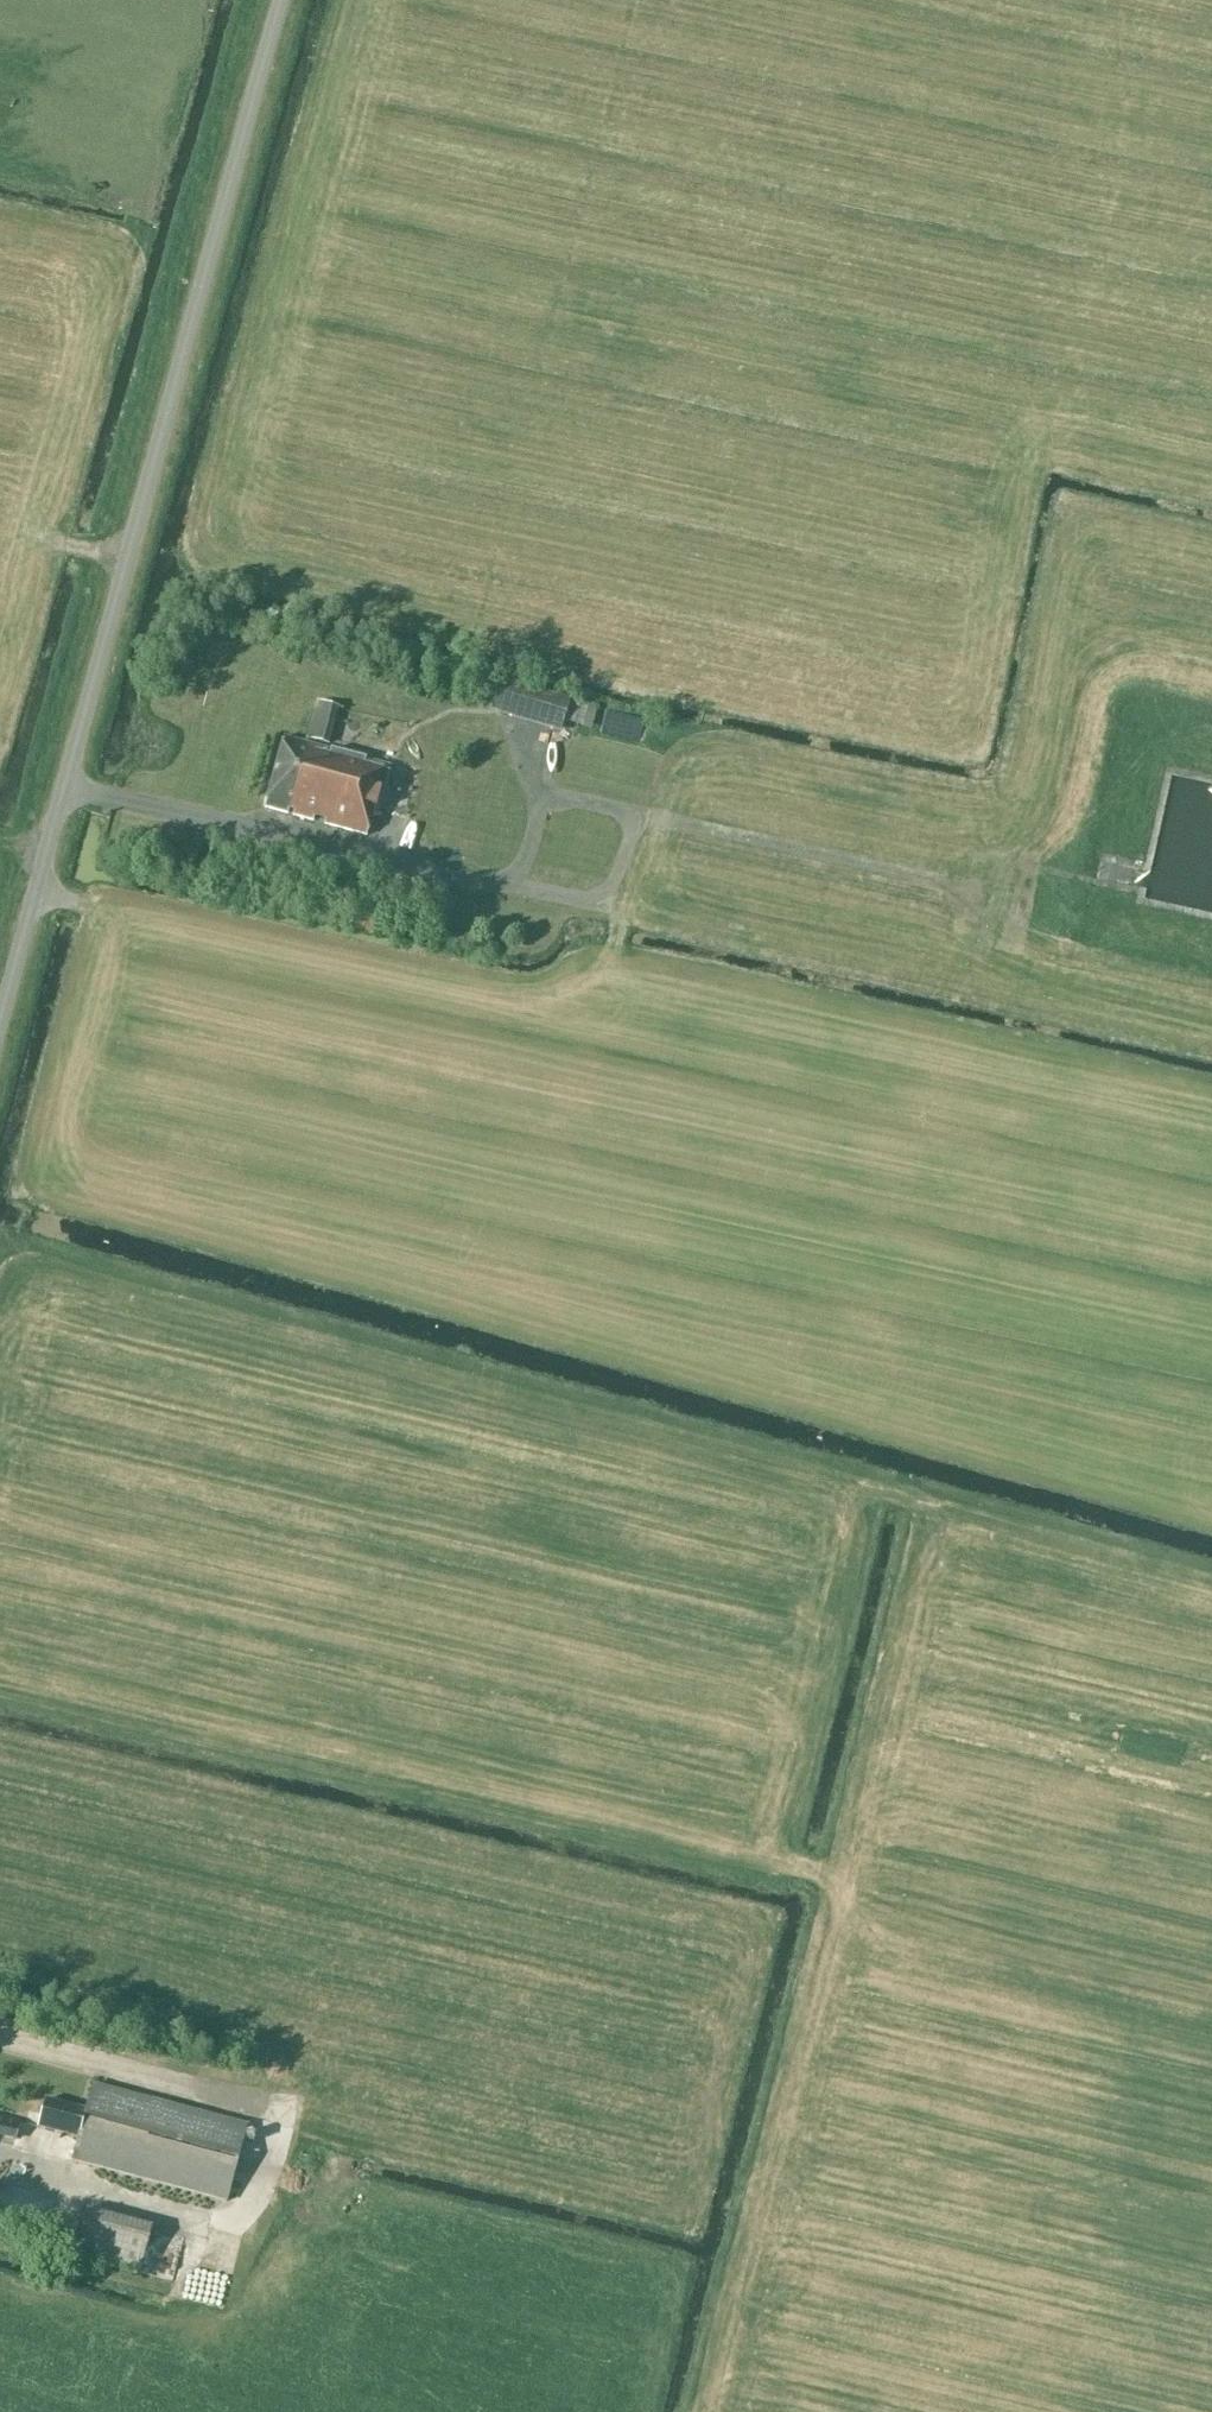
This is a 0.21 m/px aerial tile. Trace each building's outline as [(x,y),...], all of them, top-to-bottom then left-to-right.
[(570,701),(501,679),(493,707),(561,729),(563,721),(575,725),(581,704),(570,701)] [(376,816),(390,768),(283,739),(265,808),(367,835),(372,815),(376,816)] [(92,2085),(85,2111),(78,2139),(72,2161),(226,2202),(246,2126),(92,2085)] [(37,2128),(78,2139),(85,2111),(44,2100),(37,2128)] [(151,2229),(82,2211),(70,2255),(140,2272),(151,2229)]
